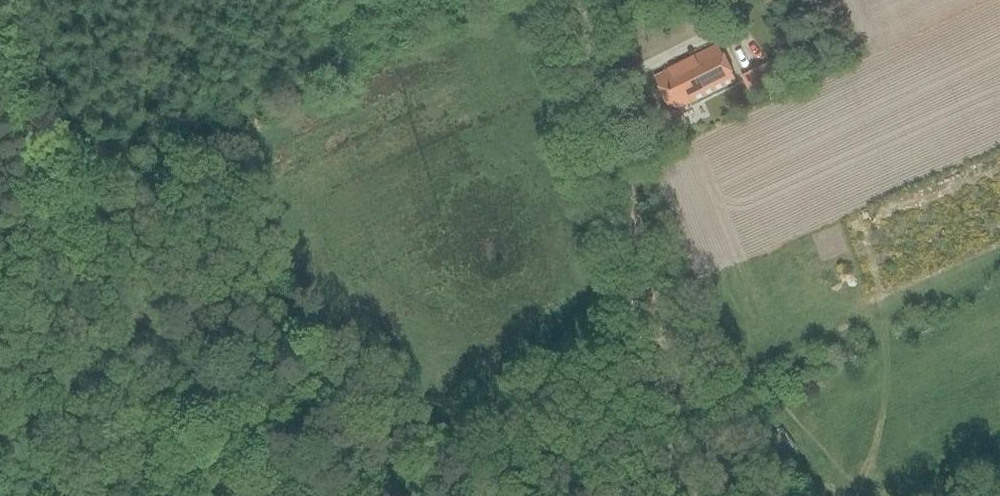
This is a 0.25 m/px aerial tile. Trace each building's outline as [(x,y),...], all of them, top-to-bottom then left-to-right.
[(672,68),(673,70),(657,78),(673,112),(739,81),(722,44),(672,68)] [(776,88),(765,65),(745,75),(756,97),(776,88)]
